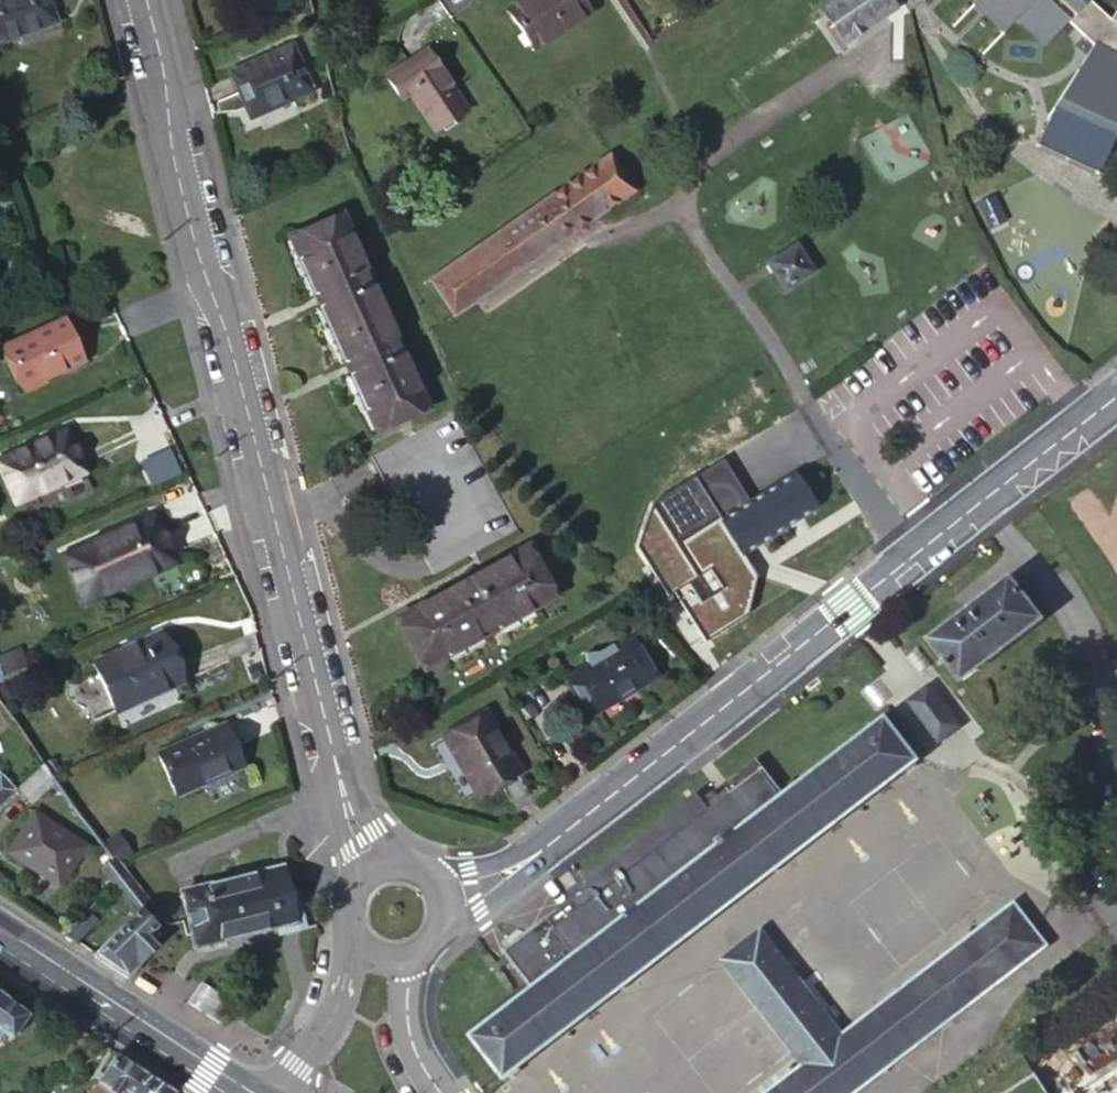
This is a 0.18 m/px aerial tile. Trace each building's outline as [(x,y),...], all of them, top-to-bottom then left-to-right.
[(19,40),(17,35),(51,23),(44,0),(0,0),(0,47),(19,40)] [(565,0),(521,0),(496,16),(523,57),(578,19),(565,0)] [(883,0),(836,0),(819,12),(842,48),(893,15),(883,0)] [(980,20),(972,31),(1005,56),(1017,42),(1047,66),(1070,42),(1097,64),(1059,133),(1116,157),(1116,42),(1110,40),(1089,21),(1105,0),(954,0),(980,20)] [(253,106),(258,117),(293,101),(295,105),(316,96),(295,46),(231,74),(246,109),(253,106)] [(466,112),(424,51),(384,79),(399,101),(409,94),(434,132),(466,112)] [(253,106),(246,109),(250,120),(258,117),(253,106)] [(480,246),(425,285),(450,321),(475,304),(506,283),(575,234),(580,231),(605,213),(633,194),(607,158),(550,198),(480,246)] [(342,218),(294,239),(309,274),(367,414),(375,432),(423,413),(342,218)] [(809,277),(792,249),(765,268),(767,271),(769,274),(782,294),(809,277)] [(67,322),(7,349),(25,390),(85,363),(67,322)] [(0,462),(0,466),(15,499),(38,489),(41,494),(84,475),(66,434),(0,462)] [(810,512),(790,481),(753,504),(739,483),(728,465),(650,514),(639,553),(666,589),(706,643),(746,617),(747,612),(751,588),(752,581),(748,576),(737,558),(759,544),(777,533),(783,529),(791,524),(810,512)] [(157,518),(66,558),(88,604),(127,586),(123,579),(173,556),(157,518)] [(524,552),(396,622),(422,669),(550,598),(524,552)] [(1039,621),(1008,581),(932,642),(963,681),(1039,621)] [(161,635),(96,665),(117,711),(182,681),(161,635)] [(582,672),(563,684),(585,720),(595,714),(593,711),(631,688),(633,690),(653,678),(631,642),(609,656),(605,650),(591,658),(581,661),(579,667),(582,672)] [(956,730),(926,690),(917,697),(906,706),(937,746),(948,737),(956,730)] [(482,717),(446,738),(458,759),(459,762),(456,764),(474,797),(514,776),(482,717)] [(222,721),(155,751),(173,793),(240,764),(222,721)] [(779,800),(574,959),(526,996),(474,1036),(504,1077),(913,764),(881,722),(779,800)] [(574,959),(779,800),(749,761),(725,779),(709,791),(704,784),(562,893),(568,900),(544,920),(574,959)] [(48,776),(42,767),(17,791),(30,806),(43,795),(42,793),(53,784),(48,776)] [(12,795),(0,784),(0,806),(12,795)] [(33,819),(7,855),(27,869),(31,865),(59,884),(83,852),(33,819)] [(124,851),(111,835),(98,846),(104,853),(111,863),(124,851)] [(123,877),(115,867),(113,864),(111,863),(104,853),(95,861),(101,868),(98,871),(112,887),(123,877)] [(246,874),(176,892),(189,946),(268,927),(289,921),(275,867),(246,874)] [(123,877),(112,887),(135,915),(146,905),(137,894),(123,877)] [(146,905),(135,915),(90,957),(126,981),(171,936),(168,933),(146,905)] [(1041,947),(1010,908),(840,1039),(761,934),(724,962),(803,1067),(770,1092),(852,1092),(1041,947)] [(230,999),(201,980),(199,983),(187,1003),(216,1022),(230,999)] [(0,997),(0,1044),(2,1043),(5,1040),(8,1041),(27,1017),(0,997)] [(973,1054),(933,1084),(939,1092),(990,1092),(998,1087),(973,1054)] [(114,1056),(85,1092),(122,1092),(137,1072),(119,1059),(114,1056)] [(1068,1092),(1103,1092),(1116,1084),(1116,1061),(1068,1092)] [(137,1072),(122,1092),(170,1092),(167,1091),(159,1086),(138,1072),(137,1072)]
